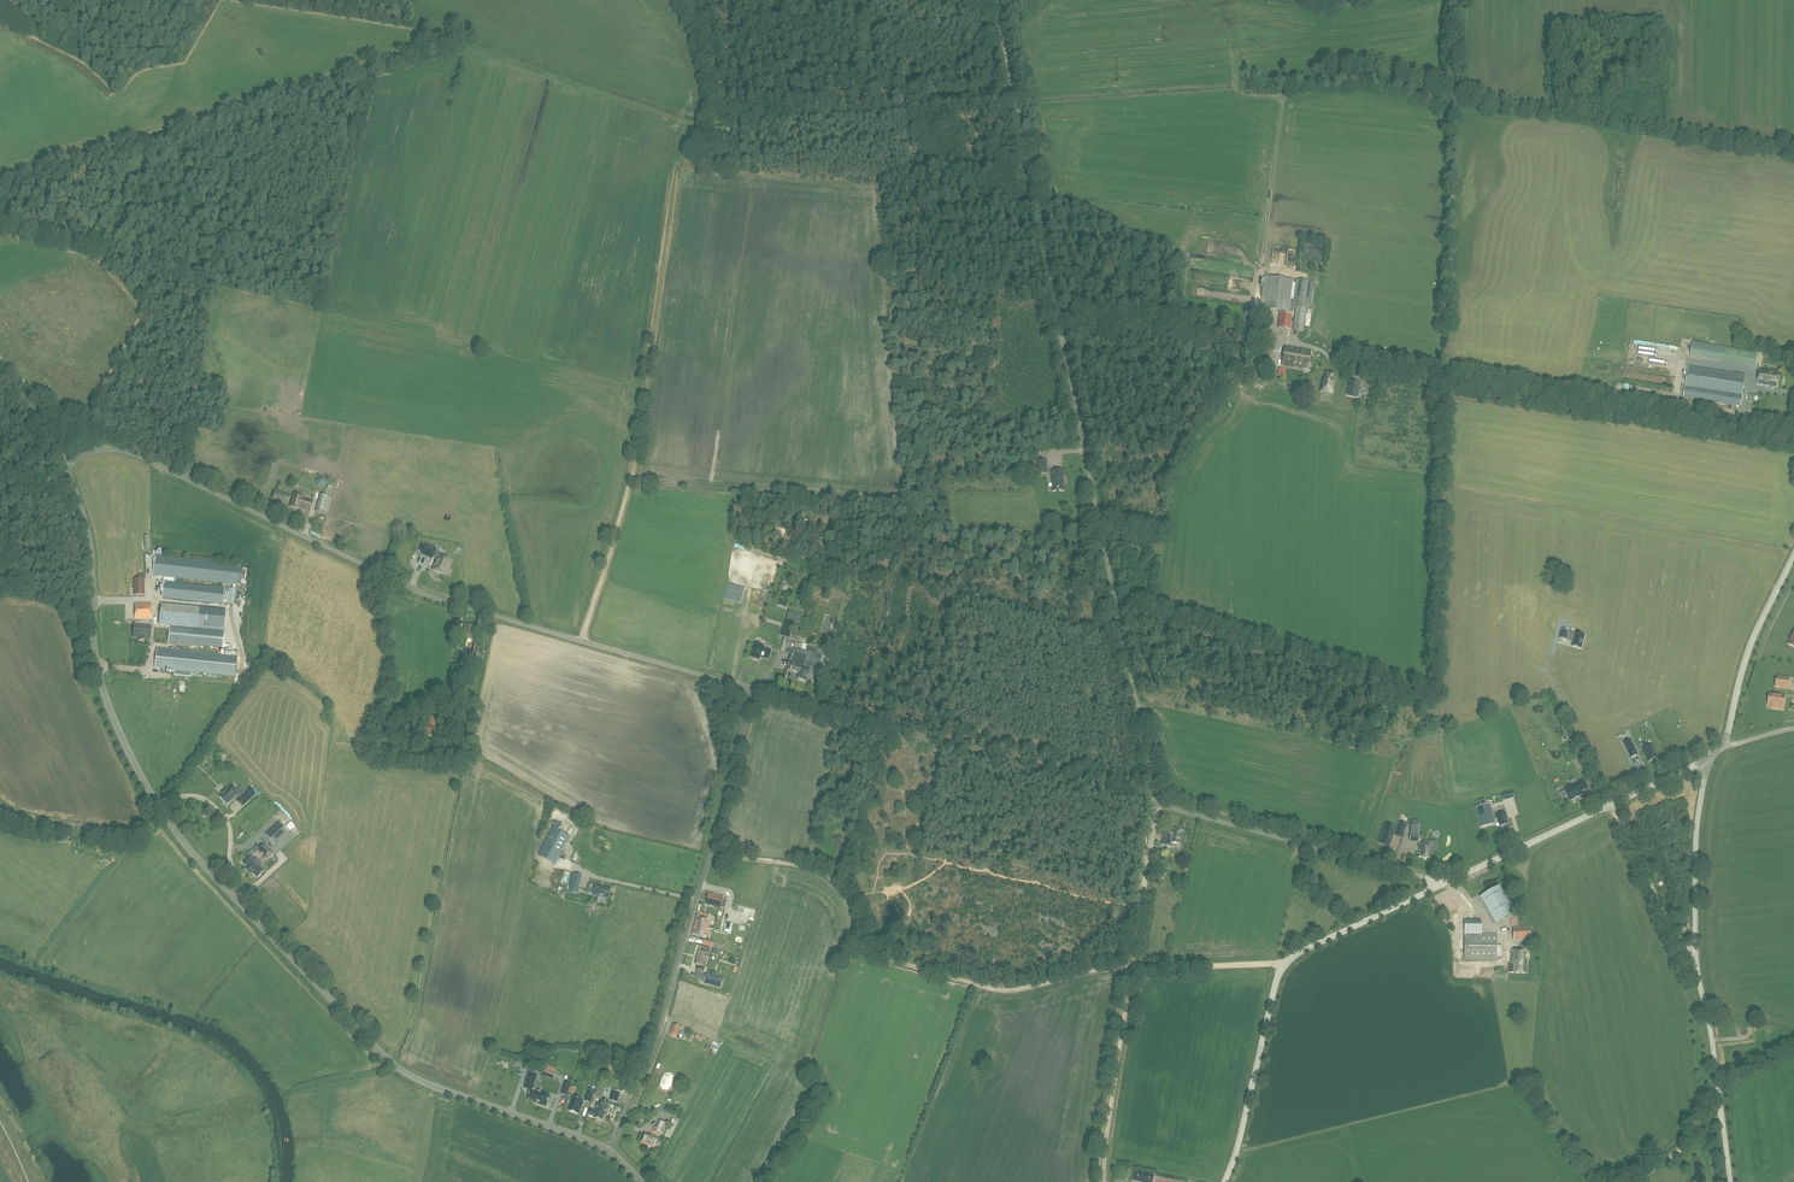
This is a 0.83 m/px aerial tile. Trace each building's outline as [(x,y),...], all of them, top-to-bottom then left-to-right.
[(1290,312),(1291,304),(1293,304),(1292,307),(1296,307),(1293,330),(1303,331),(1307,306),(1310,306),(1314,282),(1264,276),(1260,308),(1279,310),(1277,328),(1290,329),(1292,314),(1287,314),(1288,311),(1290,312)] [(1756,367),(1758,352),(1693,342),(1690,356),(1756,367)] [(1309,360),(1311,351),(1285,346),(1283,355),(1309,360)] [(1268,372),(1271,357),(1249,354),(1247,368),(1268,372)] [(1308,369),(1309,360),(1283,355),(1282,364),(1308,369)] [(1746,375),(1688,366),(1683,397),(1741,406),(1746,375)] [(1777,387),(1779,372),(1759,369),(1757,384),(1777,387)] [(1333,385),(1334,381),(1333,378),(1334,373),(1327,372),(1326,377),(1323,379),(1323,383),(1322,383),(1321,392),(1332,394),(1334,385),(1333,385)] [(1350,381),(1347,395),(1357,397),(1360,383),(1350,381)] [(1038,469),(1047,469),(1046,461),(1038,461),(1038,469)] [(1053,490),(1063,490),(1062,471),(1052,472),(1053,490)] [(287,504),(289,496),(275,492),(272,499),(287,504)] [(310,510),(312,501),(302,498),(303,496),(294,493),(290,506),(299,509),(300,507),(310,510)] [(327,515),(332,497),(321,494),(316,511),(327,515)] [(424,543),(420,553),(432,558),(437,549),(424,543)] [(839,565),(841,557),(824,552),(821,559),(839,565)] [(237,584),(239,564),(155,555),(153,575),(164,576),(163,581),(164,581),(162,597),(223,604),(225,587),(178,582),(178,578),(237,584)] [(439,555),(433,569),(444,574),(451,561),(439,555)] [(800,581),(802,573),(795,571),(793,580),(800,581)] [(135,595),(144,595),(144,579),(134,579),(135,595)] [(135,619),(152,618),(151,602),(134,603),(135,619)] [(159,624),(188,627),(197,628),(199,610),(190,609),(161,606),(159,624)] [(789,636),(793,623),(786,620),(781,634),(789,636)] [(151,624),(135,622),(133,637),(139,637),(139,640),(145,640),(145,638),(150,639),(151,624)] [(1791,623),(1781,646),(1791,650),(1793,646),(1793,647),(1793,624),(1791,623)] [(471,639),(474,627),(465,625),(462,637),(463,638),(466,639),(467,638),(471,639)] [(223,648),(224,631),(166,626),(166,627),(169,627),(168,643),(223,648)] [(1581,648),(1585,635),(1569,631),(1561,629),(1559,638),(1573,642),(1572,646),(1581,648)] [(475,659),(478,645),(470,643),(469,650),(469,651),(468,654),(467,657),(475,659)] [(768,659),(771,650),(763,648),(763,646),(755,644),(750,657),(752,658),(753,659),(755,659),(756,659),(759,660),(760,657),(768,659)] [(154,668),(235,676),(237,656),(156,648),(154,668)] [(797,650),(797,652),(796,652),(791,669),(800,672),(798,679),(806,682),(808,673),(817,676),(820,666),(815,664),(816,658),(814,657),(815,655),(816,653),(800,648),(798,649),(797,650)] [(1788,688),(1789,678),(1777,676),(1776,686),(1788,688)] [(1785,695),(1769,693),(1767,705),(1770,706),(1770,708),(1783,710),(1785,695)] [(431,736),(434,728),(436,718),(430,717),(427,726),(427,729),(426,728),(424,734),(431,736)] [(1649,744),(1641,749),(1648,762),(1657,757),(1649,744)] [(1578,797),(1578,796),(1583,794),(1581,790),(1587,788),(1584,780),(1565,789),(1565,791),(1560,793),(1562,798),(1568,796),(1570,800),(1575,797),(1575,798),(1578,797)] [(227,805),(238,794),(230,785),(225,790),(225,789),(221,792),(222,793),(219,796),(227,805)] [(1514,798),(1512,791),(1510,791),(1501,794),(1503,801),(1512,798),(1514,798)] [(1489,803),(1486,804),(1485,799),(1479,801),(1480,806),(1475,807),(1480,827),(1494,823),(1494,822),(1498,821),(1500,827),(1501,826),(1502,828),(1507,826),(1507,825),(1508,825),(1506,819),(1508,819),(1506,811),(1496,814),(1497,817),(1493,818),(1489,803)] [(556,821),(542,849),(539,855),(555,864),(559,857),(573,829),(556,821)] [(272,830),(280,839),(288,831),(280,822),(272,830)] [(1393,829),(1393,827),(1394,826),(1393,825),(1391,825),(1390,824),(1388,828),(1385,827),(1384,831),(1380,841),(1388,844),(1391,834),(1393,829)] [(1180,845),(1183,832),(1172,829),(1171,834),(1164,832),(1161,845),(1168,846),(1169,842),(1180,845)] [(266,835),(274,844),(280,839),(272,830),(266,835)] [(580,832),(576,841),(582,843),(586,835),(580,832)] [(1418,842),(1419,834),(1410,833),(1410,841),(1418,842)] [(1430,858),(1431,843),(1422,842),(1422,844),(1420,844),(1419,857),(1430,858)] [(258,850),(264,856),(267,859),(274,853),(265,844),(258,850)] [(595,845),(587,865),(593,868),(602,848),(595,845)] [(249,869),(259,861),(256,858),(255,860),(252,857),(254,855),(251,851),(244,858),(247,861),(244,863),(249,869)] [(257,877),(264,870),(260,866),(262,864),(259,861),(249,869),(257,877)] [(593,895),(609,898),(611,889),(601,886),(595,884),(595,885),(588,883),(586,892),(593,894),(593,895)] [(1495,923),(1514,912),(1499,886),(1480,897),(1495,923)] [(721,907),(723,897),(709,894),(707,903),(721,907)] [(709,928),(711,919),(697,916),(695,925),(709,928)] [(1465,920),(1464,959),(1497,959),(1497,957),(1501,957),(1501,946),(1497,946),(1497,945),(1497,934),(1481,934),(1481,920),(1465,920)] [(729,928),(735,931),(738,926),(731,923),(729,928)] [(706,937),(709,928),(695,925),(693,934),(706,937)] [(1513,940),(1531,939),(1530,927),(1513,927),(1513,940)] [(707,953),(709,948),(703,947),(701,952),(698,951),(697,955),(698,955),(696,964),(705,966),(709,954),(707,953)] [(1525,950),(1515,950),(1511,950),(1511,964),(1509,964),(1509,972),(1527,973),(1527,962),(1525,962),(1525,950)] [(720,988),(723,979),(707,973),(703,983),(720,988)] [(678,1037),(681,1027),(674,1024),(670,1035),(678,1037)] [(546,1069),(544,1076),(553,1079),(555,1072),(546,1069)] [(550,1093),(541,1091),(541,1089),(535,1087),(538,1078),(533,1077),(528,1090),(532,1091),(530,1097),(538,1100),(537,1101),(549,1104),(551,1099),(548,1098),(550,1093)] [(590,1103),(594,1091),(588,1090),(584,1101),(590,1103)] [(582,1110),(584,1105),(582,1104),(583,1100),(573,1097),(568,1111),(579,1114),(580,1109),(582,1110)] [(607,1113),(610,1103),(602,1100),(601,1105),(597,1103),(595,1110),(597,1110),(594,1118),(597,1119),(597,1120),(600,1121),(601,1120),(602,1121),(605,1113),(607,1113)] [(662,1134),(667,1124),(659,1121),(656,1128),(658,1129),(657,1131),(662,1134)] [(653,1137),(646,1134),(642,1143),(653,1148),(657,1139),(657,1137),(654,1136),(653,1137)] [(1133,1180),(1141,1181),(1152,1181),(1154,1175),(1135,1171),(1133,1180)]
